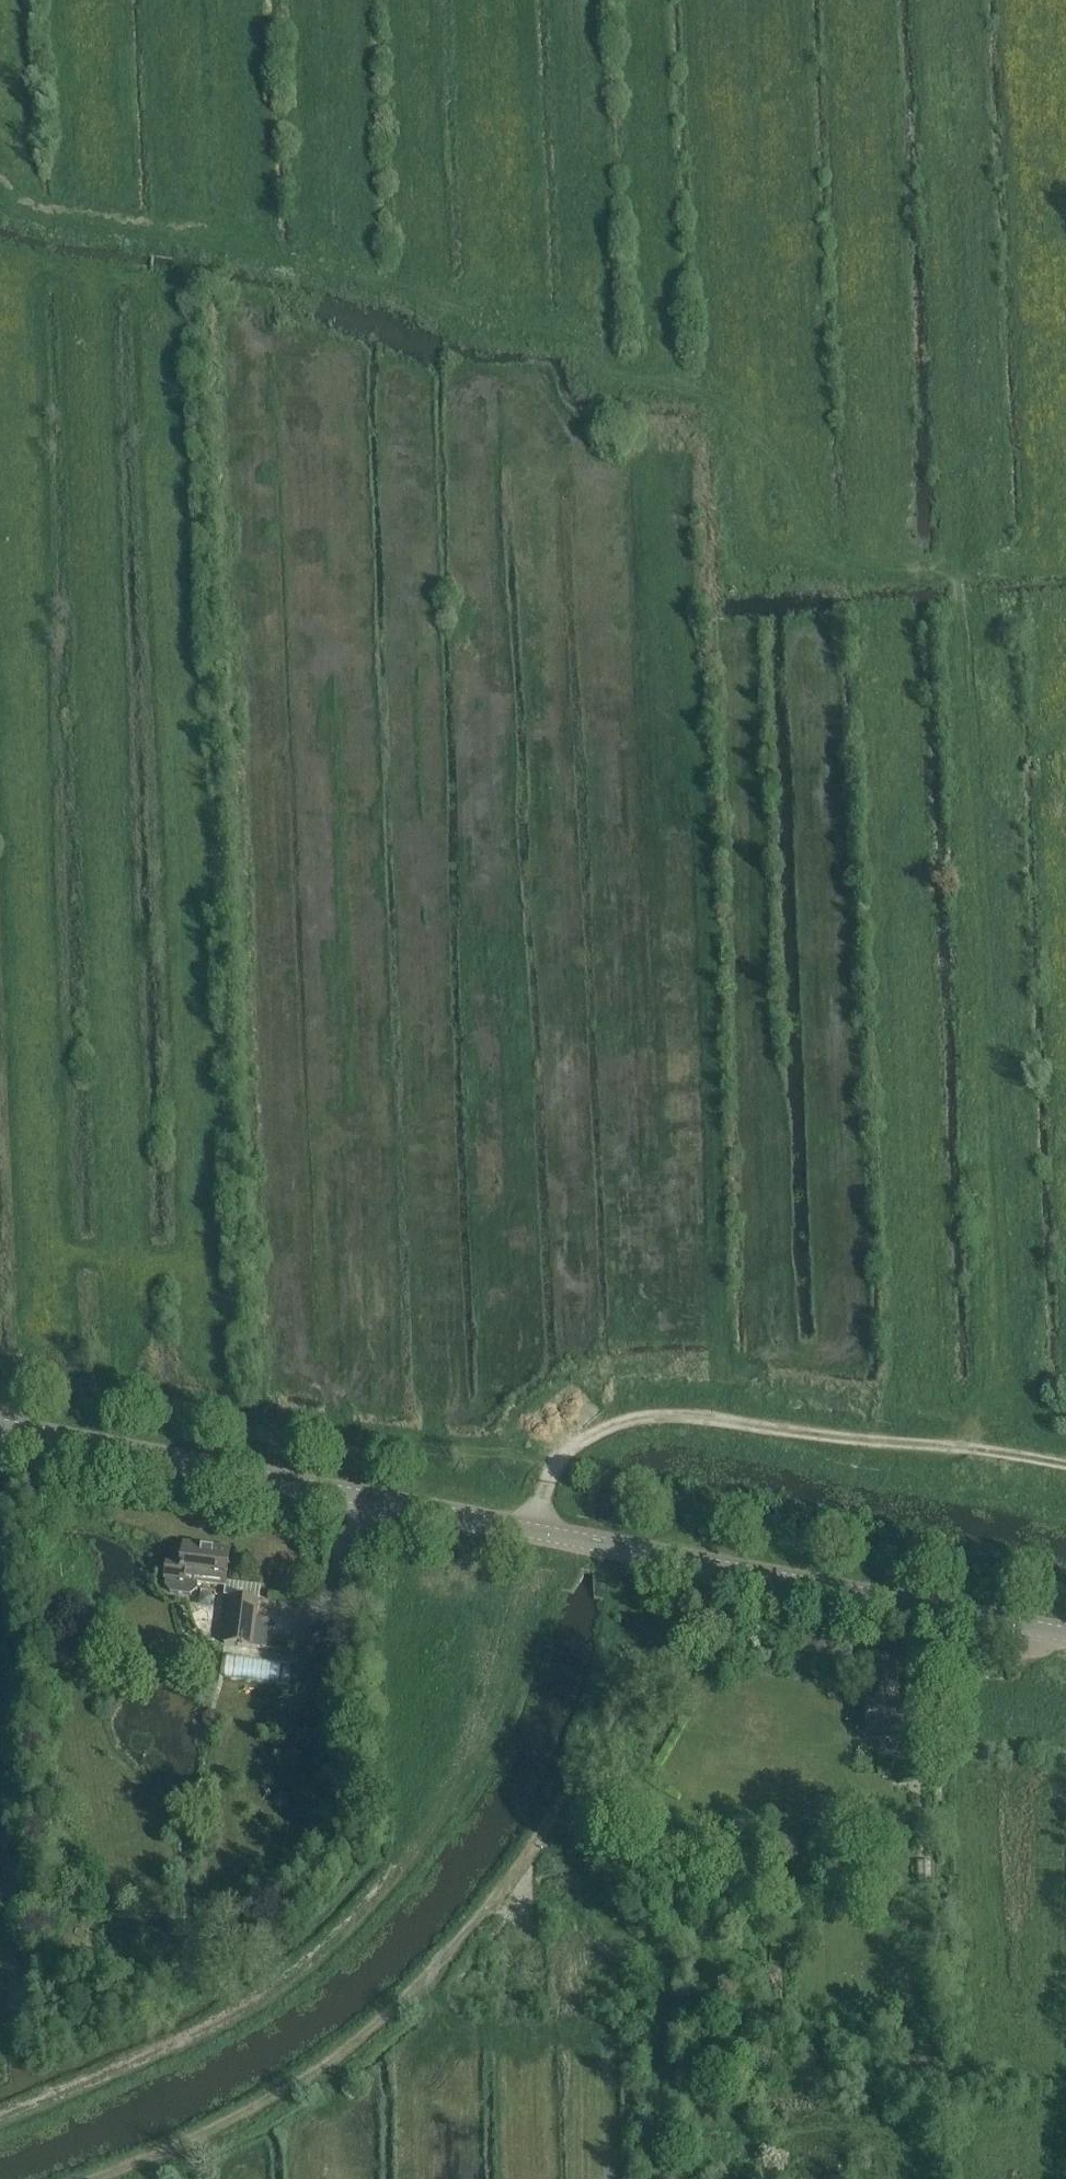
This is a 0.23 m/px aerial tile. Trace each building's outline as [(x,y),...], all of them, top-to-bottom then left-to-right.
[(167,1563),(165,1579),(168,1579),(167,1587),(171,1593),(191,1595),(196,1590),(197,1583),(225,1587),(230,1550),(185,1544),(182,1565),(167,1563)] [(227,1601),(223,1646),(255,1650),(267,1651),(270,1623),(258,1621),(260,1605),(227,1601)] [(867,1699),(867,1706),(867,1733),(914,1732),(913,1698),(902,1699),(902,1700),(896,1700),(896,1673),(867,1674),(868,1699),(867,1699)]
